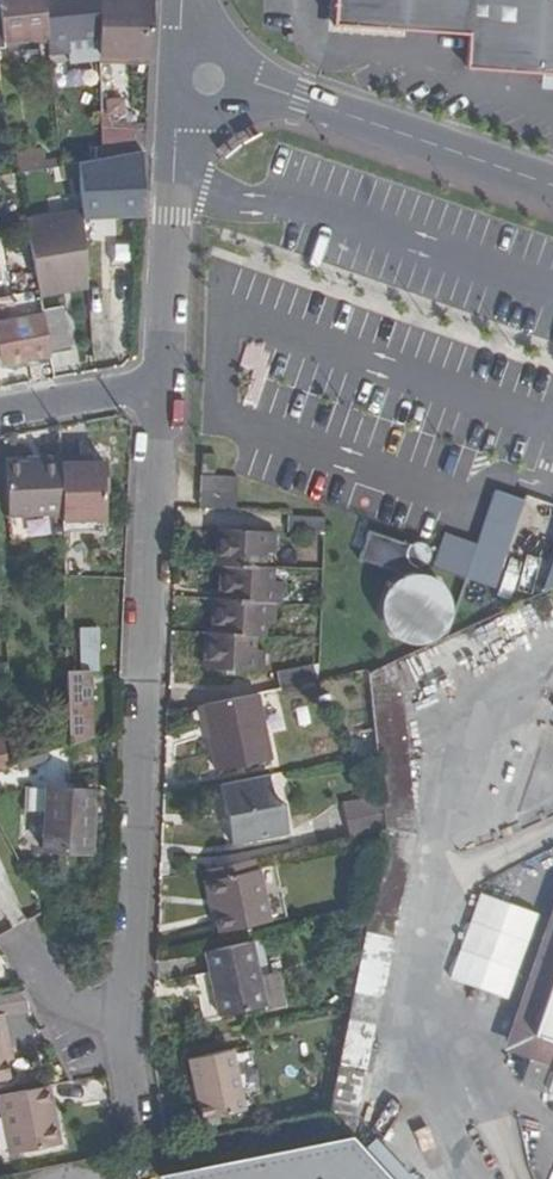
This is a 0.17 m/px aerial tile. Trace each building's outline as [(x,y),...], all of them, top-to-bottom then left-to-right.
[(46,38),(42,0),(0,0),(0,48),(47,44),(46,38)] [(46,38),(64,37),(64,43),(99,40),(98,0),(42,0),(46,38)] [(99,40),(100,55),(149,56),(153,0),(98,0),(99,40)] [(333,25),(469,36),(466,69),(552,76),(552,0),(334,0),(333,25)] [(145,134),(102,131),(102,158),(144,151),(145,134)] [(144,151),(102,158),(81,162),(82,180),(102,177),(104,202),(114,202),(115,217),(141,217),(144,151)] [(18,155),(20,173),(41,169),(40,152),(18,155)] [(81,162),(60,166),(63,183),(82,180),(81,162)] [(37,298),(91,289),(76,209),(22,219),(37,298)] [(42,315),(48,353),(68,349),(62,310),(42,313),(42,315)] [(42,315),(0,324),(0,358),(1,364),(48,356),(48,353),(42,315)] [(277,369),(279,348),(244,345),(242,369),(249,369),(247,402),(258,403),(260,368),(277,369)] [(212,454),(199,454),(198,472),(212,473),(212,454)] [(62,460),(63,517),(107,516),(105,459),(62,460)] [(63,517),(62,460),(42,461),(42,468),(7,468),(8,519),(63,517)] [(197,474),(196,507),(234,508),(235,476),(197,474)] [(493,490),(478,544),(441,534),(431,570),(497,588),(522,498),(493,490)] [(321,515),(286,513),(285,532),(320,533),(321,515)] [(216,564),(260,566),(260,552),(271,552),(271,531),(212,529),(210,564),(216,564)] [(359,564),(392,572),(376,639),(436,653),(452,586),(421,578),(428,545),(366,531),(359,564)] [(544,582),(552,585),(552,555),(544,582)] [(214,598),(272,601),(279,601),(280,579),(269,579),(269,567),(260,566),(216,564),(214,598)] [(207,632),(249,635),(259,635),(260,621),(271,622),(272,601),(214,598),(209,597),(207,632)] [(79,671),(67,672),(69,727),(69,746),(69,748),(75,746),(92,740),(90,671),(97,671),(95,628),(77,629),(79,671)] [(249,635),(207,632),(201,632),(200,667),(259,670),(259,650),(249,650),(249,635)] [(275,679),(310,667),(309,662),(273,670),(275,679)] [(310,667),(275,679),(277,686),(312,678),(311,677),(310,667)] [(259,694),(203,706),(218,772),(274,759),(259,694)] [(38,746),(69,746),(69,727),(38,728),(38,746)] [(49,791),(73,792),(75,746),(69,748),(50,755),(49,790),(49,791)] [(268,776),(219,787),(232,847),(288,834),(283,805),(271,794),(268,776)] [(49,791),(49,790),(29,788),(28,814),(47,815),(46,853),(90,855),(93,792),(73,792),(49,791)] [(344,806),(351,837),(382,830),(384,822),(379,798),(344,806)] [(257,859),(207,869),(210,883),(259,872),(257,859)] [(270,925),(259,872),(210,883),(221,935),(270,925)] [(505,995),(535,909),(480,889),(449,975),(505,995)] [(552,973),(552,905),(504,1046),(532,1057),(539,1034),(533,1032),(552,973)] [(359,1103),(394,939),(364,933),(330,1097),(359,1103)] [(251,942),(205,952),(219,1019),(265,1009),(251,942)] [(533,1032),(539,1034),(532,1057),(524,1080),(552,1090),(552,973),(533,1032)] [(9,1083),(0,1036),(0,1084),(9,1083)] [(231,1051),(187,1060),(200,1120),(243,1112),(231,1051)] [(0,1098),(0,1117),(8,1157),(60,1146),(56,1122),(51,1123),(44,1089),(0,1098)] [(287,1149),(162,1174),(155,1176),(159,1178),(390,1178),(350,1136),(340,1138),(287,1149)]
